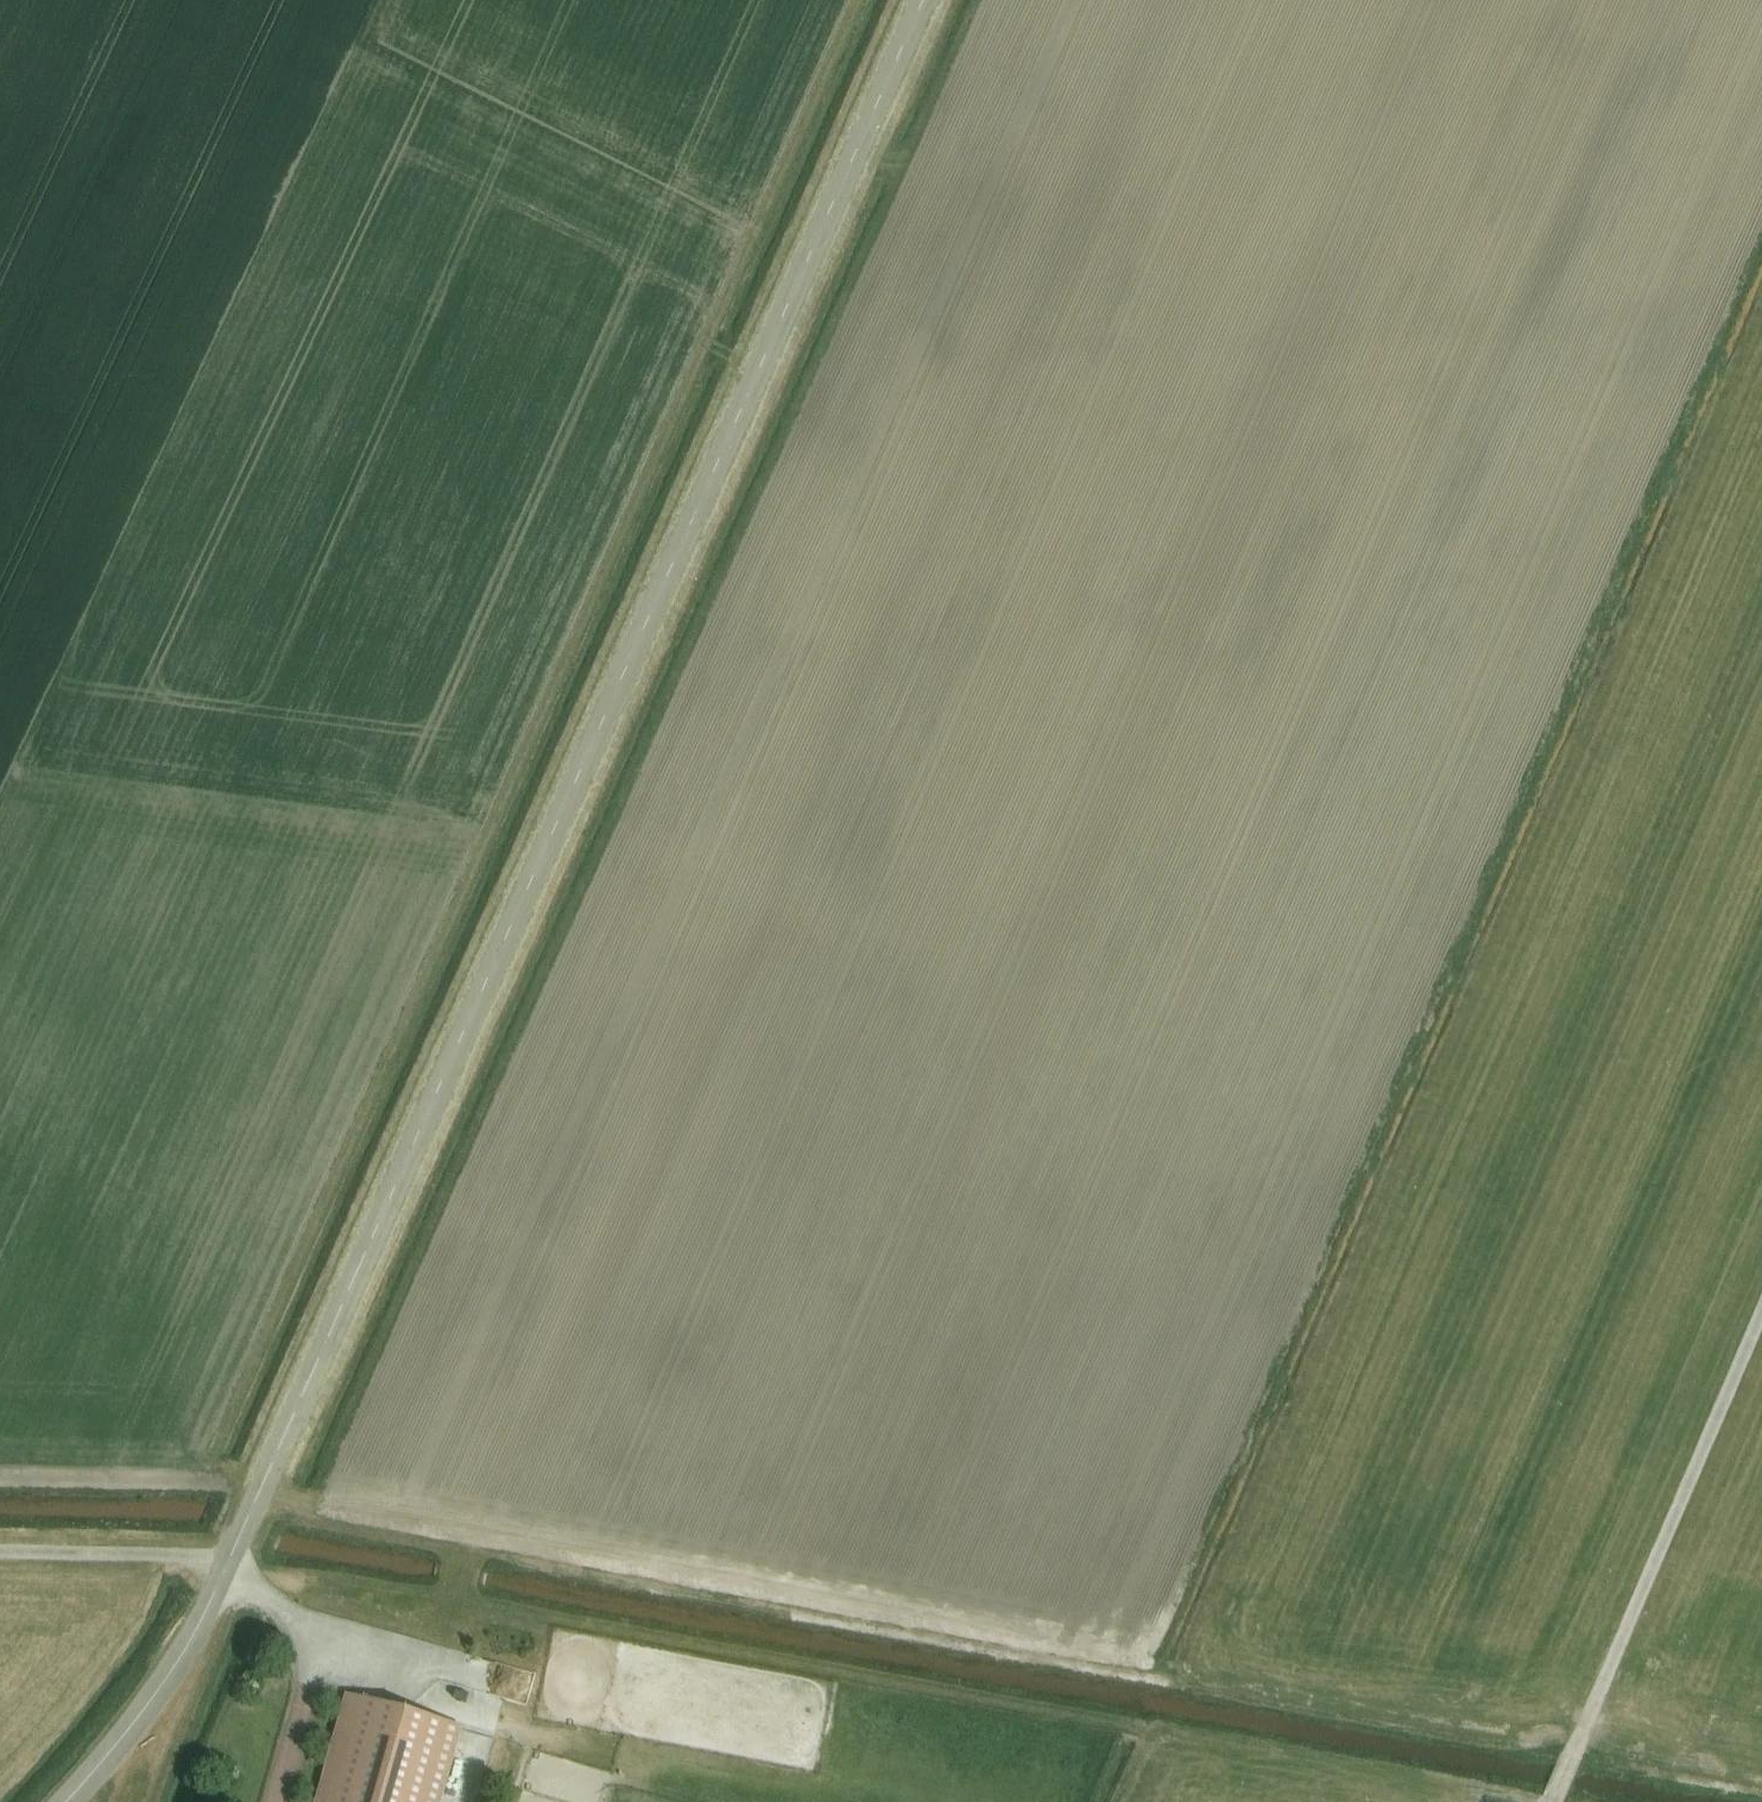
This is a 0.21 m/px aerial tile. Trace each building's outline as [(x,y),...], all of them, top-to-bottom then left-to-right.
[(462,1726),(347,1693),(316,1801),(441,1801),(462,1726)]
